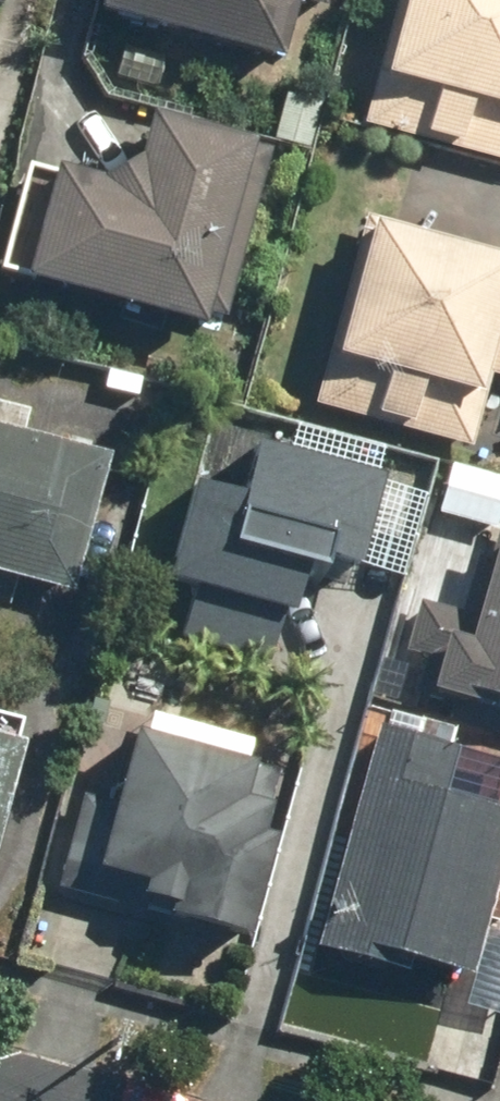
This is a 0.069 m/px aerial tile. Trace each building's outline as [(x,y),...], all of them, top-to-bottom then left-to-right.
[(261,44),(272,0),(85,0),(261,44)] [(345,111),(499,158),(499,0),(379,0),(345,111)] [(135,114),(114,191),(27,168),(0,269),(0,270),(192,321),(240,142),(135,114)] [(343,210),(297,394),(458,434),(476,362),(499,368),(499,249),(343,210)] [(0,432),(0,550),(45,562),(74,451),(0,432)] [(372,493),(183,460),(153,629),(233,643),(248,560),(357,579),(372,493)] [(464,510),(445,606),(400,597),(385,676),(499,698),(499,517),(464,510)] [(270,733),(107,691),(57,883),(220,925),(270,733)] [(431,732),(365,713),(300,946),(434,983),(479,822),(411,803),(431,732)] [(10,736),(0,733),(0,774),(10,736)]
